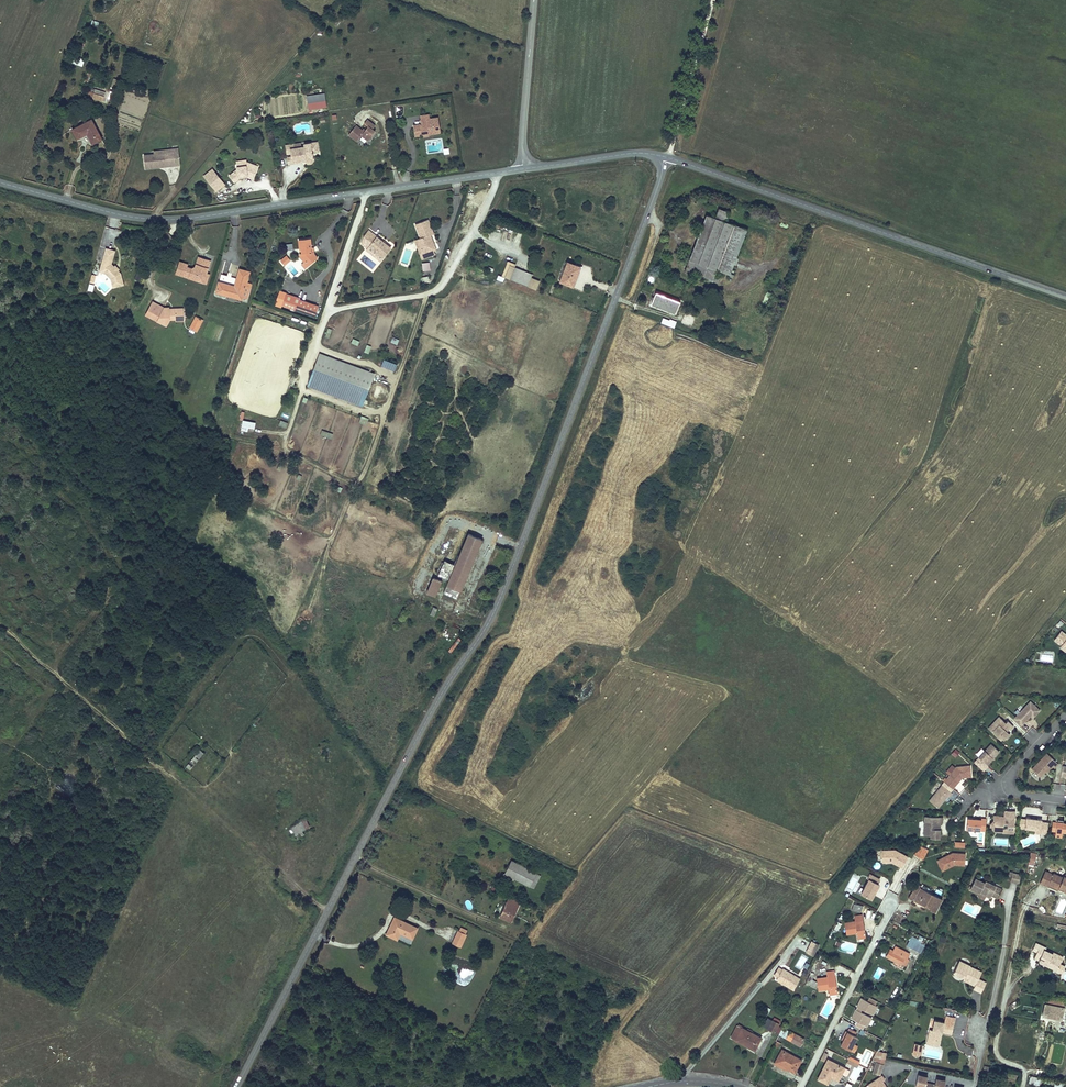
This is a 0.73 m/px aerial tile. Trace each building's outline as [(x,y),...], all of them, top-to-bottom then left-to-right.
[(96,89),(93,98),(103,101),(106,91),(96,89)] [(107,90),(103,102),(108,104),(113,92),(107,90)] [(324,93),(306,96),(308,110),(326,108),(324,93)] [(421,127),(414,128),(415,137),(422,136),(422,134),(427,134),(427,135),(436,134),(435,129),(440,129),(438,117),(428,119),(420,120),(420,124),(421,127)] [(95,119),(73,130),(77,139),(89,133),(94,144),(104,140),(95,119)] [(364,132),(362,131),(356,126),(349,135),(358,141),(362,136),(369,141),(376,132),(373,130),(376,126),(368,120),(365,124),(368,126),(366,130),(364,132)] [(290,150),(300,149),(300,143),(284,146),(286,154),(291,154),(290,150)] [(305,148),(300,149),(290,150),(291,154),(291,158),(292,164),(301,163),(301,161),(305,160),(305,163),(307,164),(311,163),(313,160),(312,153),(318,152),(317,143),(310,144),(310,147),(305,148)] [(181,165),(179,149),(155,151),(156,155),(175,152),(177,166),(181,165)] [(156,155),(145,156),(147,169),(177,166),(175,152),(156,155)] [(98,162),(96,168),(105,171),(107,165),(98,162)] [(246,164),(238,167),(239,170),(232,177),(238,182),(241,179),(241,177),(247,174),(247,177),(253,178),(257,166),(247,162),(246,164)] [(204,176),(212,186),(219,179),(211,170),(204,176)] [(219,179),(212,186),(216,191),(223,185),(219,179)] [(708,218),(691,265),(719,275),(736,228),(708,218)] [(429,220),(416,224),(420,238),(418,238),(421,248),(417,249),(420,259),(433,255),(432,251),(435,250),(430,235),(429,231),(432,230),(429,220)] [(370,249),(372,247),(385,258),(392,250),(370,230),(366,236),(363,243),(370,249)] [(309,251),(309,247),(310,247),(309,237),(297,238),(298,248),(300,248),(300,250),(300,252),(298,252),(298,255),(302,261),(303,261),(304,260),(308,264),(315,258),(312,253),(312,251),(309,251)] [(372,247),(370,249),(369,250),(382,262),(385,258),(372,247)] [(111,264),(115,251),(106,248),(99,271),(105,273),(111,279),(113,288),(123,285),(120,273),(118,271),(117,270),(116,271),(113,268),(114,267),(111,264)] [(203,272),(206,273),(210,260),(198,257),(195,267),(192,269),(186,267),(187,264),(179,262),(176,272),(181,273),(180,275),(201,281),(203,272)] [(429,263),(422,264),(423,272),(430,271),(429,263)] [(566,266),(559,284),(572,289),(577,277),(579,278),(582,269),(574,266),(573,269),(566,266)] [(531,279),(532,275),(509,267),(508,269),(505,279),(536,291),(540,282),(531,279)] [(222,274),(216,292),(242,300),(243,296),(247,297),(252,283),(248,282),(250,273),(240,270),(237,279),(222,274)] [(206,273),(203,272),(201,281),(206,283),(209,274),(206,273)] [(292,308),(295,298),(296,298),(297,297),(283,292),(279,303),(292,308)] [(652,305),(657,308),(659,303),(675,309),(674,314),(677,315),(681,304),(656,295),(652,305)] [(296,298),(295,298),(292,308),(311,316),(315,305),(296,298)] [(252,299),(250,306),(274,313),(276,306),(252,299)] [(183,317),(183,309),(169,309),(169,308),(164,308),(152,301),(145,315),(165,326),(169,320),(175,320),(175,317),(183,317)] [(659,303),(657,308),(674,314),(675,309),(659,303)] [(681,324),(691,328),(696,316),(686,312),(681,324)] [(195,333),(202,321),(196,317),(189,330),(195,333)] [(662,323),(674,328),(676,324),(664,319),(662,323)] [(364,400),(374,374),(356,367),(354,373),(332,365),(334,360),(320,354),(310,381),(364,400)] [(380,366),(395,370),(397,362),(383,358),(380,366)] [(310,381),(308,386),(363,405),(364,400),(310,381)] [(362,416),(360,422),(366,424),(369,418),(362,416)] [(243,419),(242,426),(255,428),(256,421),(243,419)] [(332,438),(334,433),(322,429),(321,434),(332,438)] [(443,544),(449,528),(445,527),(440,542),(443,544)] [(482,539),(469,533),(456,565),(446,561),(439,576),(450,581),(447,587),(460,593),(482,539)] [(442,582),(433,578),(426,593),(435,597),(442,582)] [(1060,631),(1053,640),(1060,645),(1060,646),(1062,643),(1065,646),(1065,635),(1060,631)] [(1020,726),(1030,716),(1032,718),(1039,711),(1029,702),(1013,719),(1020,726)] [(998,717),(987,729),(1000,740),(1007,733),(1006,731),(1008,729),(1010,730),(1013,727),(1007,721),(1006,722),(1004,724),(1002,722),(1002,721),(998,717)] [(999,752),(990,744),(973,763),(982,771),(983,771),(987,766),(986,765),(991,760),(991,758),(993,757),(999,752)] [(200,758),(204,752),(199,749),(196,756),(200,758)] [(1057,764),(1046,754),(1031,769),(1039,777),(1043,773),(1043,771),(1044,770),(1045,771),(1046,773),(1052,767),(1053,768),(1057,764)] [(971,777),(969,766),(956,767),(944,782),(952,789),(962,778),(971,777)] [(952,794),(941,785),(929,801),(938,808),(948,796),(949,797),(952,794)] [(1013,833),(1014,811),(1004,811),(1003,817),(1000,817),(1000,818),(999,818),(998,817),(998,816),(993,816),(993,821),(991,822),(996,828),(1002,828),(1002,832),(1002,833),(1013,833)] [(940,823),(942,823),(942,818),(924,817),(924,822),(928,823),(928,826),(925,829),(924,829),(923,835),(930,836),(930,838),(939,839),(939,829),(938,829),(938,823),(940,823)] [(311,825),(306,818),(292,827),(298,837),(305,833),(304,830),(311,825)] [(1046,835),(1048,822),(1041,822),(1041,819),(1035,819),(1035,820),(1031,820),(1032,818),(1025,818),(1025,819),(1024,828),(1034,830),(1039,830),(1039,834),(1040,834),(1046,835)] [(980,820),(967,819),(966,830),(980,831),(985,831),(986,819),(980,819),(980,820)] [(1065,824),(1064,825),(1063,824),(1063,823),(1062,823),(1062,821),(1057,820),(1057,822),(1056,822),(1056,823),(1052,822),(1051,831),(1055,831),(1054,836),(1056,836),(1056,837),(1058,837),(1058,836),(1061,837),(1062,831),(1065,832),(1065,833),(1065,824)] [(996,828),(991,822),(989,824),(989,826),(994,832),(1002,832),(1002,828),(996,828)] [(919,845),(914,855),(923,859),(928,849),(919,845)] [(908,858),(895,851),(881,851),(881,864),(892,863),(901,869),(908,858)] [(965,867),(966,854),(939,853),(938,866),(965,867)] [(512,860),(506,872),(533,886),(540,873),(512,860)] [(1014,870),(1012,877),(1020,879),(1022,871),(1014,870)] [(1045,871),(1039,883),(1047,887),(1048,885),(1058,890),(1058,888),(1065,891),(1065,878),(1063,877),(1062,878),(1053,874),(1053,875),(1045,871)] [(863,887),(865,888),(861,895),(871,901),(879,886),(876,885),(879,879),(870,874),(863,887)] [(997,900),(1001,891),(985,882),(983,886),(975,882),(970,891),(979,896),(981,892),(987,895),(986,897),(990,899),(991,897),(997,900)] [(933,895),(920,889),(921,887),(916,884),(909,898),(913,901),(914,899),(927,905),(926,907),(935,912),(942,900),(933,895)] [(510,896),(501,915),(512,920),(521,901),(510,896)] [(469,900),(464,902),(468,910),(473,908),(469,900)] [(863,907),(855,903),(852,909),(860,913),(863,907)] [(395,916),(387,933),(410,944),(418,927),(395,916)] [(861,927),(864,926),(862,916),(854,917),(854,922),(845,923),(846,934),(857,933),(857,938),(865,937),(864,931),(862,932),(861,927)] [(452,943),(461,947),(467,936),(465,935),(459,932),(458,931),(452,943)] [(912,936),(907,946),(920,953),(925,943),(912,936)] [(818,945),(812,941),(806,953),(813,956),(818,945)] [(1060,965),(1063,958),(1053,953),(1052,955),(1046,952),(1047,950),(1035,944),(1032,950),(1035,952),(1033,957),(1037,960),(1038,961),(1038,962),(1039,963),(1040,963),(1041,962),(1042,962),(1047,965),(1046,967),(1057,972),(1058,969),(1060,965)] [(886,957),(901,965),(905,958),(908,959),(910,955),(895,948),(893,951),(890,949),(886,957)] [(958,961),(952,973),(963,979),(964,977),(967,979),(965,982),(974,987),(972,991),(980,995),(986,985),(978,981),(981,974),(970,968),(970,967),(958,961)] [(797,978),(783,969),(782,971),(778,978),(777,980),(794,991),(800,979),(797,978)] [(833,983),(836,983),(834,972),(826,972),(826,978),(816,979),(818,990),(828,989),(829,995),(837,994),(836,988),(834,988),(833,983)] [(953,995),(958,992),(955,986),(950,989),(953,995)] [(868,1002),(861,998),(857,1007),(857,1008),(862,1010),(873,1016),(878,1007),(876,1006),(868,1002)] [(1062,1001),(1045,998),(1044,1003),(1061,1007),(1062,1001)] [(1048,1017),(1060,1019),(1062,1007),(1061,1007),(1044,1003),(1043,1003),(1041,1016),(1044,1016),(1047,1015),(1048,1017)] [(861,1012),(856,1010),(855,1010),(851,1018),(868,1026),(872,1018),(861,1012)] [(951,1034),(955,1017),(946,1015),(945,1022),(934,1020),(932,1029),(930,1029),(926,1043),(933,1044),(934,1038),(939,1039),(941,1031),(943,1032),(951,1034)] [(774,1032),(777,1026),(782,1029),(785,1024),(780,1021),(774,1018),(768,1029),(774,1032)] [(731,1038),(749,1047),(754,1050),(760,1038),(751,1034),(752,1031),(747,1029),(746,1031),(737,1027),(731,1038)] [(782,1029),(779,1035),(800,1046),(805,1036),(797,1032),(795,1035),(782,1029)] [(847,1032),(846,1031),(841,1040),(844,1041),(841,1046),(855,1053),(858,1047),(854,1045),(858,1037),(855,1036),(857,1033),(849,1029),(847,1032)] [(943,1032),(941,1031),(939,1039),(934,1038),(933,1044),(940,1046),(943,1032)] [(922,1045),(915,1043),(912,1053),(920,1055),(922,1045)] [(776,1061),(785,1066),(787,1067),(786,1068),(794,1073),(800,1060),(782,1050),(776,1061)] [(876,1062),(883,1065),(887,1054),(877,1052),(874,1061),(876,1062)] [(857,1068),(859,1065),(849,1059),(847,1062),(857,1068)] [(844,1068),(828,1060),(818,1078),(827,1083),(830,1077),(831,1075),(838,1079),(841,1074),(845,1076),(847,1076),(849,1072),(848,1070),(844,1068)] [(879,1075),(883,1065),(876,1062),(872,1073),(879,1075)] [(946,1079),(936,1077),(935,1083),(926,1082),(927,1075),(918,1073),(915,1086),(944,1086),(946,1079)] [(882,1076),(868,1086),(869,1086),(884,1086),(885,1085),(882,1082),(885,1080),(882,1076)] [(1044,1079),(1030,1076),(1028,1083),(1043,1086),(1044,1079)]
